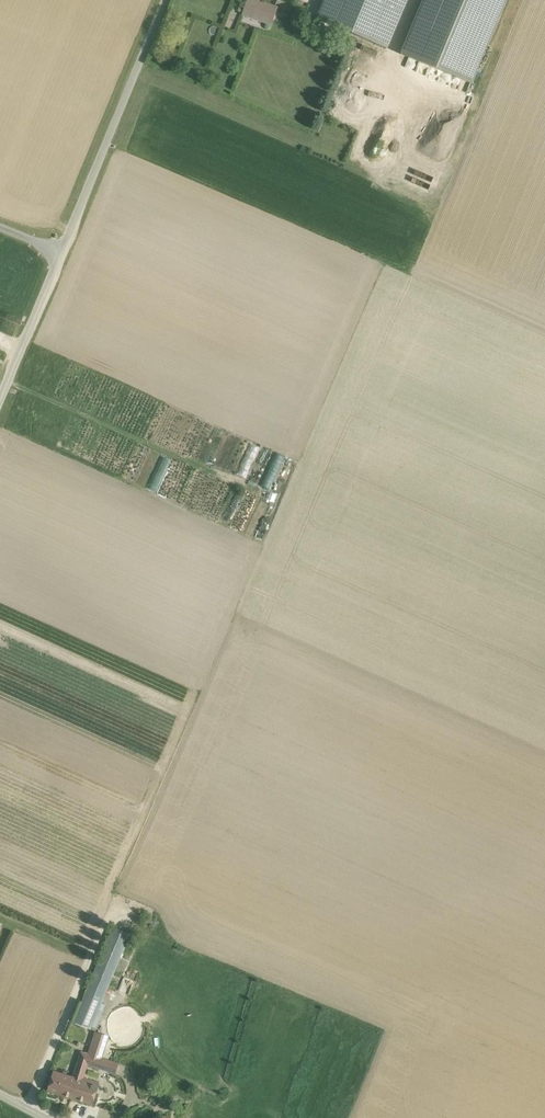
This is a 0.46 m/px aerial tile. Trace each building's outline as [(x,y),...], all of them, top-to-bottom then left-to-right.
[(260,0),(247,0),(242,15),(269,25),(272,18),(275,5),(260,0)] [(316,18),(387,49),(408,0),(324,0),(316,18)] [(400,54),(472,83),(506,0),(422,0),(400,54)] [(259,484),(269,489),(285,457),(275,452),(259,484)] [(113,927),(74,1021),(90,1028),(96,1030),(106,1005),(101,1003),(130,934),(125,932),(113,927)] [(127,927),(125,932),(130,934),(134,935),(136,931),(127,927)] [(127,976),(121,989),(130,993),(135,980),(127,976)] [(73,1078),(72,1078),(72,1079),(77,1080),(72,1098),(74,1099),(75,1098),(77,1099),(93,1104),(98,1085),(82,1080),(87,1064),(98,1067),(101,1059),(99,1058),(106,1035),(96,1032),(88,1055),(82,1053),(73,1078)] [(69,1097),(72,1098),(77,1080),(72,1079),(72,1078),(53,1073),(47,1090),(66,1096),(66,1095),(69,1096),(69,1097)]
